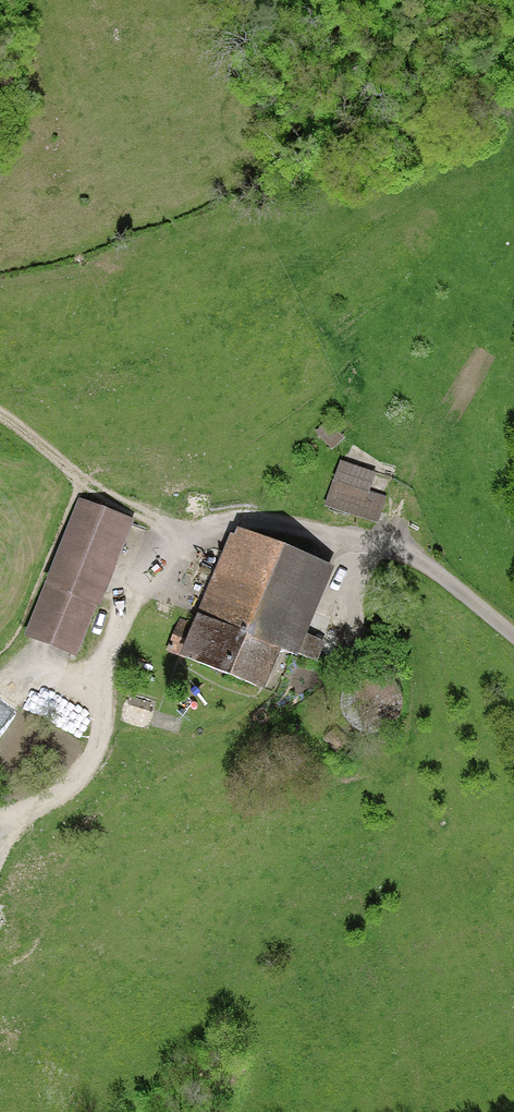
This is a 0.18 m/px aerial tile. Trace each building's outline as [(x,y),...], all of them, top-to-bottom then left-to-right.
[(342,441),(327,423),(316,433),(330,450),(342,441)] [(374,471),(337,460),(323,504),(374,520),(380,500),(366,496),(374,471)] [(132,525),(79,502),(22,636),(75,658),(132,525)] [(331,572),(234,533),(185,655),(267,687),(283,649),(316,662),(323,644),(305,637),(331,572)]
